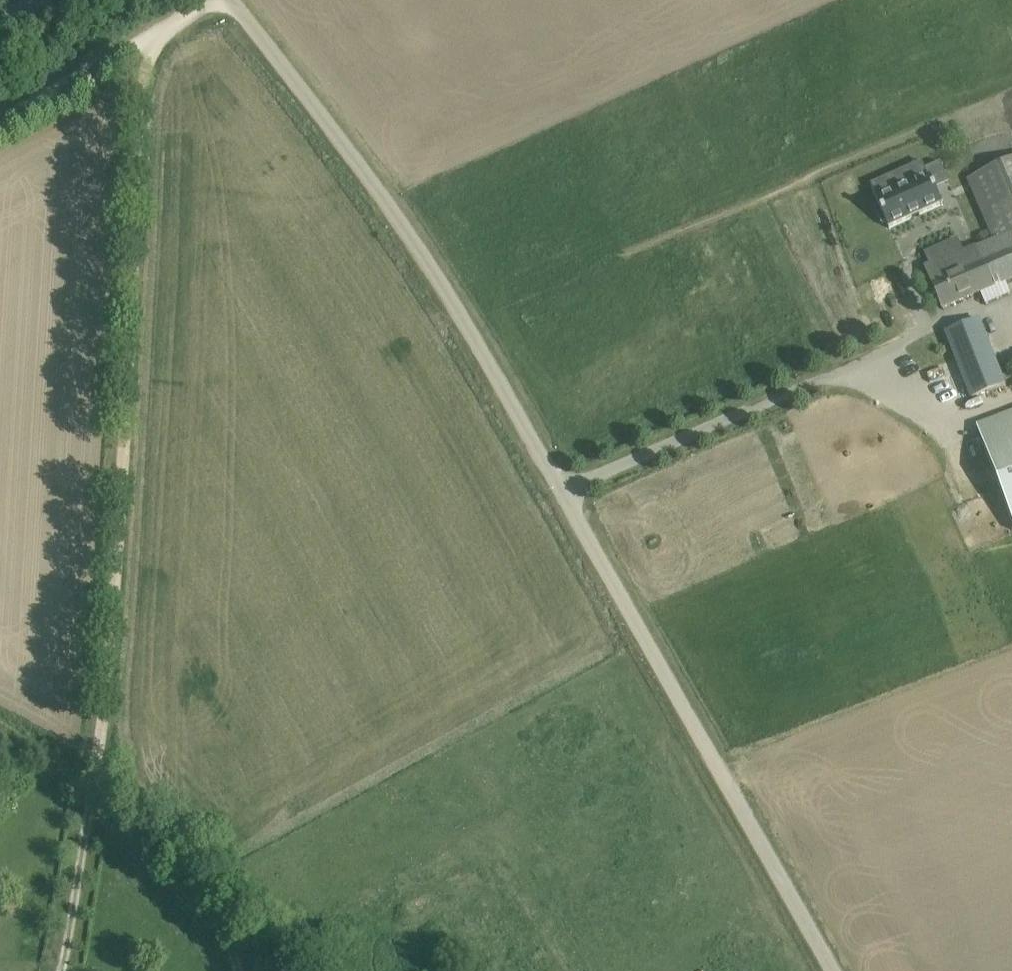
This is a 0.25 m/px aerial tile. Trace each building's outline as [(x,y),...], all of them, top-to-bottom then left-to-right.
[(880,216),(882,223),(940,200),(933,183),(948,177),(939,155),(922,162),(926,170),(870,192),(873,199),(868,200),(875,218),(880,216)] [(968,179),(995,241),(963,254),(956,239),(925,252),(930,265),(925,267),(943,308),(1011,278),(1011,240),(1011,237),(1011,160),(968,179)] [(979,319),(965,324),(947,332),(972,398),(1004,385),(979,319)] [(977,426),(1011,517),(1011,413),(977,426)]
